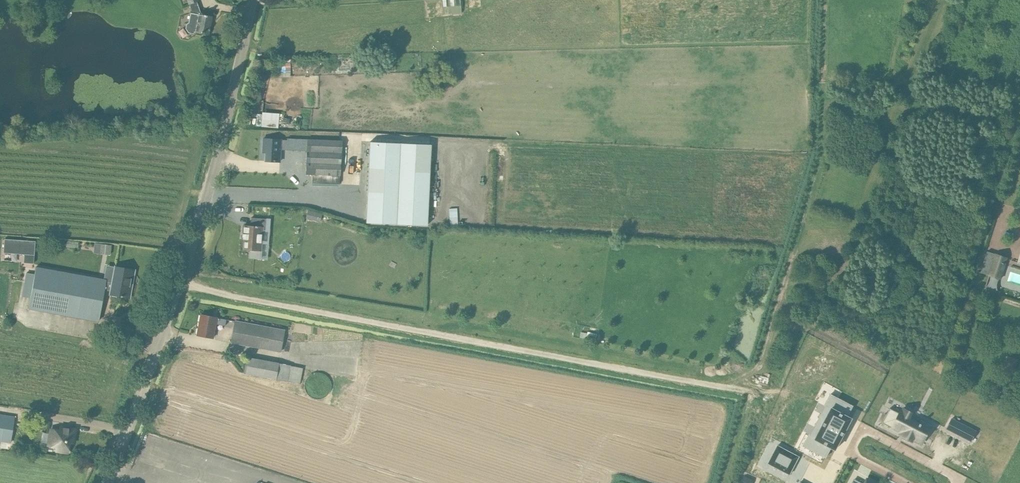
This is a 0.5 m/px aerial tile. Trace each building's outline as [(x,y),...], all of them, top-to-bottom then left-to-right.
[(200,14),(196,2),(198,1),(198,0),(187,0),(188,4),(190,4),(193,13),(190,13),(188,22),(186,24),(185,28),(188,32),(192,33),(195,31),(208,34),(212,16),(200,14)] [(426,0),(427,12),(443,11),(443,17),(461,16),(460,0),(435,0),(426,0)] [(279,76),(291,76),(290,59),(278,59),(279,76)] [(262,112),(261,126),(278,128),(278,123),(283,124),(283,123),(285,123),(285,116),(283,116),(284,114),(262,112)] [(279,161),(280,150),(306,151),(305,174),(312,174),(312,183),(340,184),(340,175),(342,140),(287,138),(287,140),(262,138),(262,152),(265,152),(265,160),(279,161)] [(431,144),(369,141),(365,222),(427,225),(431,144)] [(323,214),(309,209),(306,218),(320,222),(323,214)] [(243,225),(243,233),(245,233),(244,248),(250,249),(249,257),(259,258),(262,230),(265,230),(266,219),(251,217),(251,226),(243,225)] [(4,239),(3,253),(34,255),(35,241),(4,239)] [(110,255),(111,245),(100,244),(99,253),(110,255)] [(997,254),(990,275),(1001,279),(1008,258),(997,254)] [(115,266),(112,282),(106,281),(106,279),(35,266),(27,308),(98,321),(104,289),(111,291),(110,293),(127,297),(130,279),(132,279),(134,270),(115,266)] [(212,337),(215,324),(225,326),(226,319),(201,314),(197,334),(212,337)] [(230,342),(280,352),(285,329),(234,320),(230,342)] [(279,364),(279,363),(246,357),(243,373),(299,383),(302,368),(279,364)] [(803,445),(825,457),(830,447),(835,449),(841,439),(839,438),(844,428),(846,429),(851,418),(847,416),(852,406),(831,394),(825,405),(831,408),(826,417),(821,414),(814,426),(819,429),(814,438),(809,435),(803,445)] [(890,408),(882,423),(904,434),(903,436),(912,440),(913,438),(922,443),(931,425),(921,420),(919,423),(909,418),(912,413),(905,409),(903,408),(903,410),(902,410),(900,413),(890,408)] [(10,443),(14,416),(0,413),(0,441),(10,443)] [(977,433),(952,420),(947,429),(972,442),(977,433)] [(56,450),(67,452),(69,441),(73,441),(75,429),(60,427),(59,431),(50,429),(48,445),(57,446),(56,450)] [(769,462),(768,463),(769,464),(789,474),(790,474),(790,473),(792,470),(798,457),(799,456),(798,456),(778,446),(778,445),(777,446),(769,462)]
